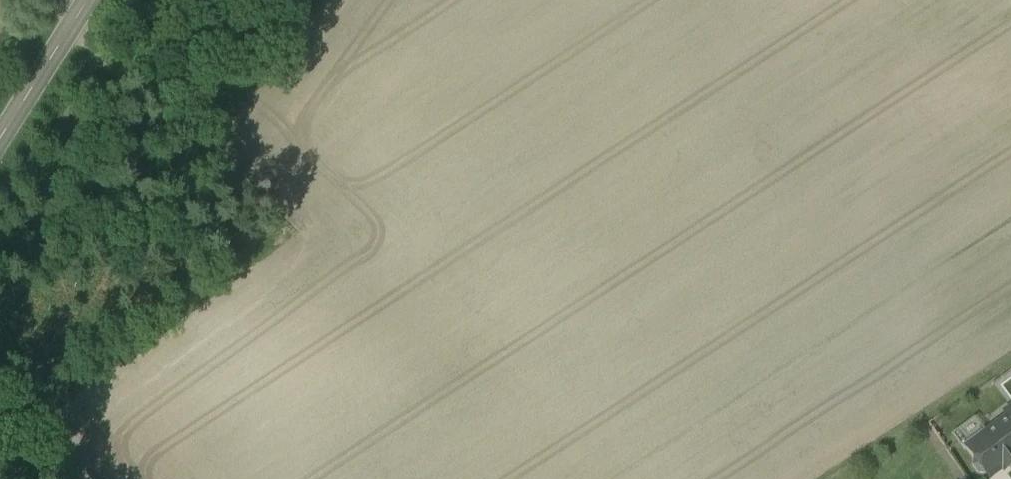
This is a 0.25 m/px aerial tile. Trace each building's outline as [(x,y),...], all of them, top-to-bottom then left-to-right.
[(1010,416),(1009,417),(967,448),(975,458),(974,465),(979,471),(986,472),(989,477),(1002,467),(1004,470),(1010,465),(1010,418),(1010,416)]
